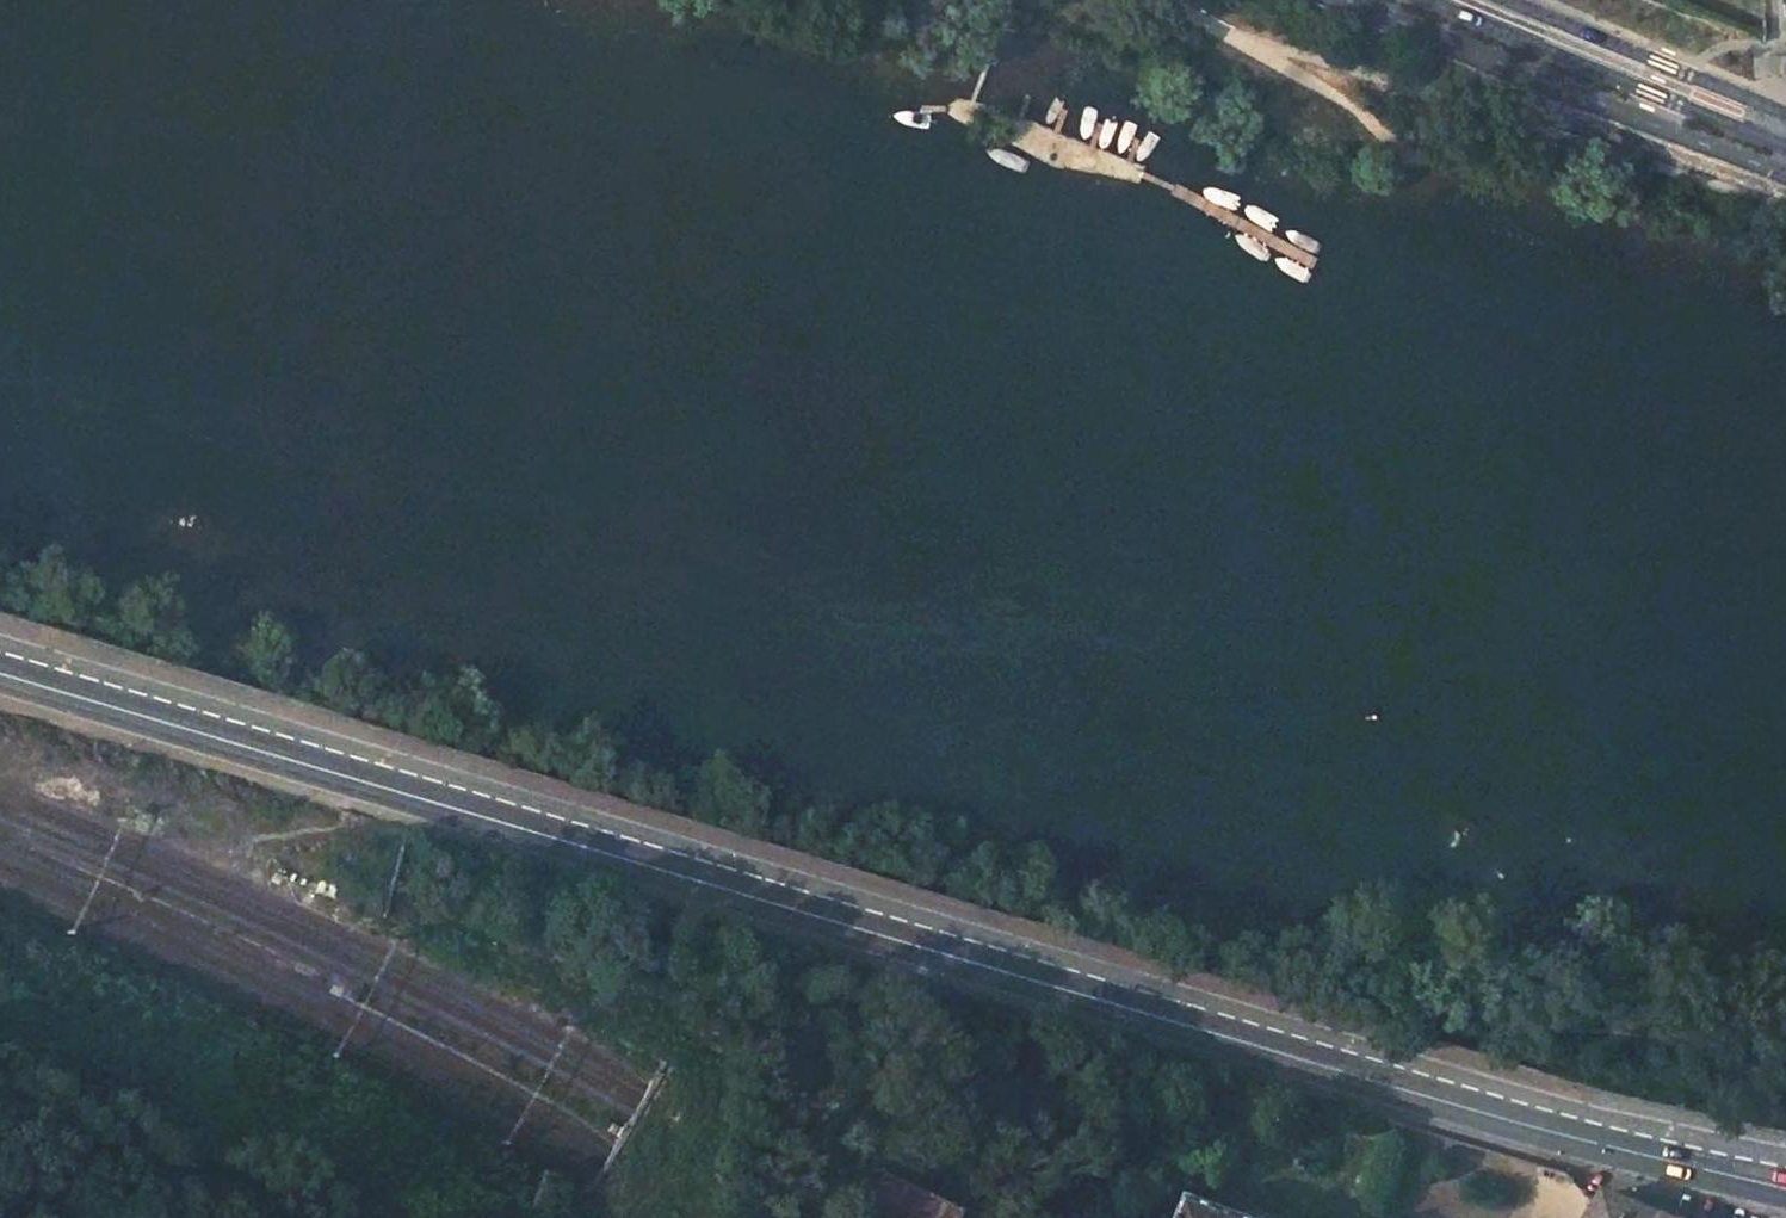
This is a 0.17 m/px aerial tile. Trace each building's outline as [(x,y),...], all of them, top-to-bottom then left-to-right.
[(875,1207),(901,1217),(964,1217),(965,1214),(888,1179),(875,1207)] [(1590,1217),(1663,1217),(1665,1215),(1607,1193),(1590,1217)] [(1246,1200),(1241,1215),(1205,1199),(1197,1217),(1286,1217),(1246,1200)]
